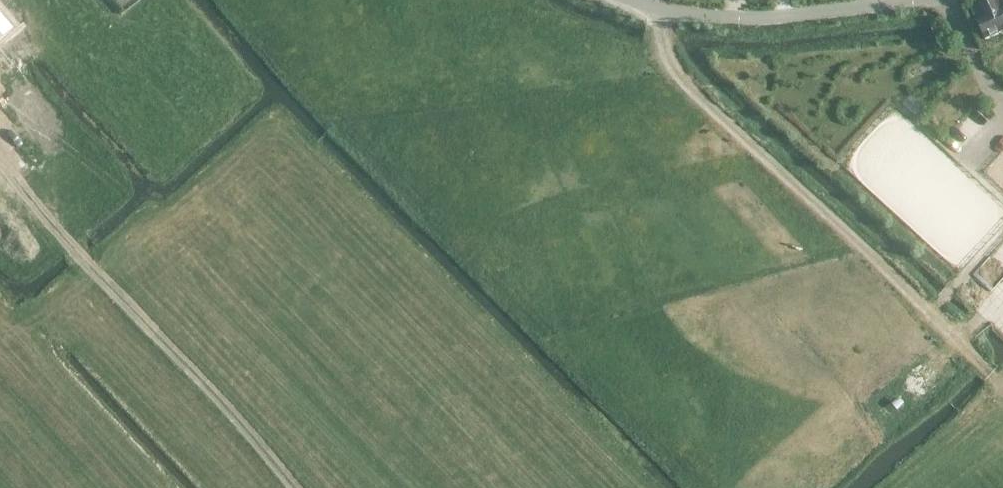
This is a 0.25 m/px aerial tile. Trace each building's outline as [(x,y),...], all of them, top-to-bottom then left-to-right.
[(1002,0),(989,0),(971,8),(976,20),(975,20),(983,39),(1002,30),(1002,3),(1002,0)]
